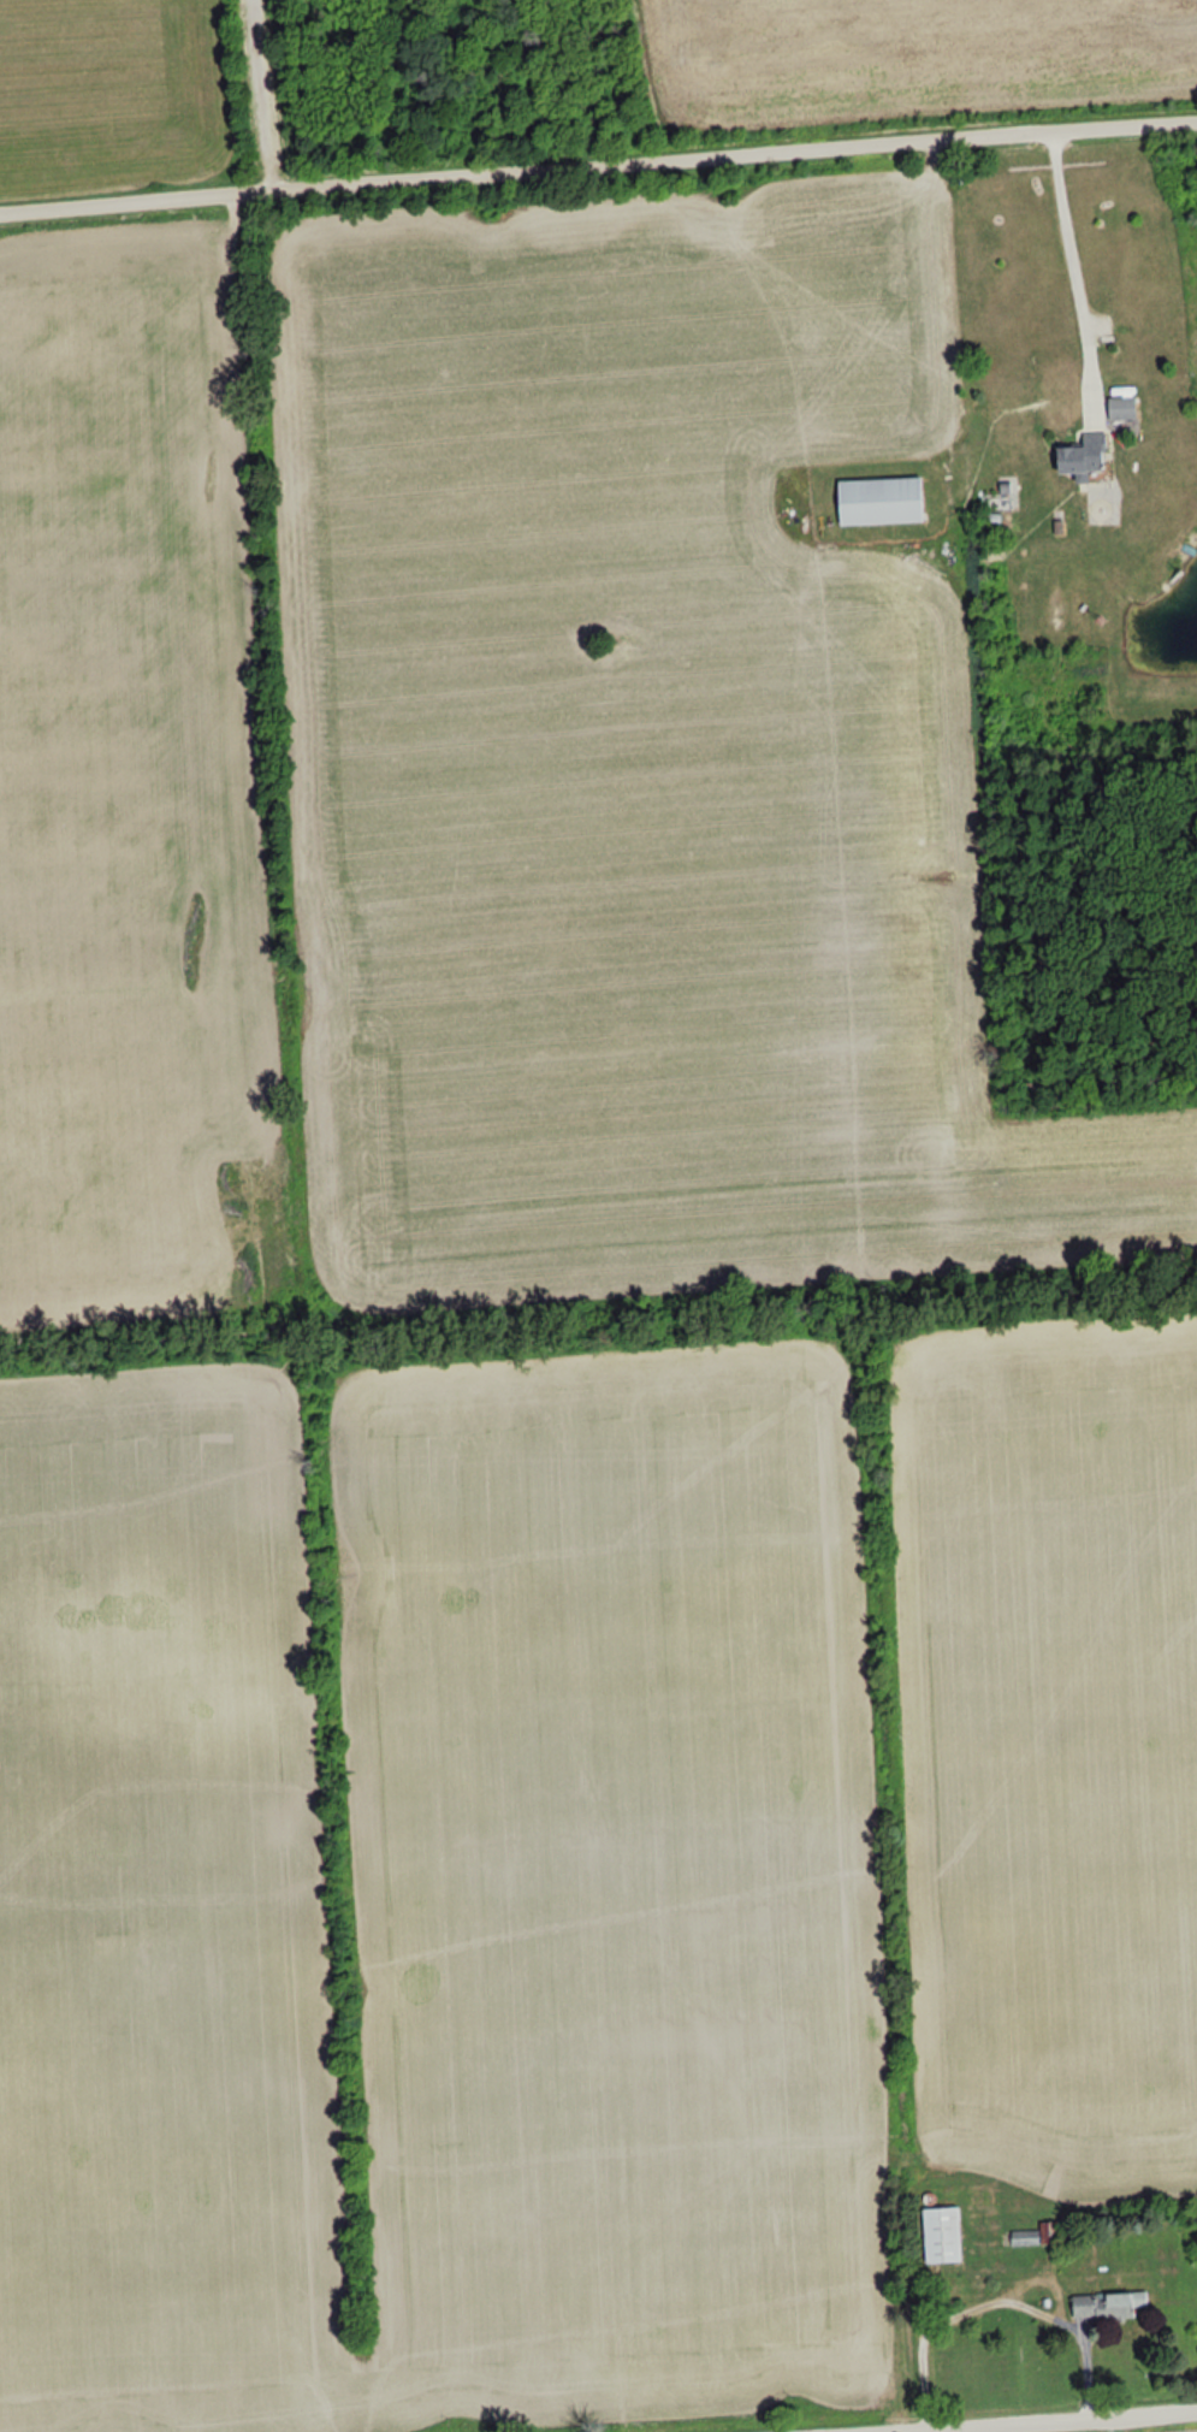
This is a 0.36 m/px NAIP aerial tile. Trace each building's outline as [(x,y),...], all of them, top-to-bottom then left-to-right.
[(1136,397),(1108,397),(1108,419),(1136,419),(1136,397)] [(1103,432),(1080,432),(1081,447),(1054,447),(1055,474),(1075,474),(1075,482),(1087,482),(1087,471),(1104,471),(1103,432)] [(921,477),(837,480),(838,524),(922,522),(921,477)] [(925,2262),(961,2261),(959,2206),(922,2208),(925,2262)] [(1038,2231),(1012,2231),(1012,2244),(1038,2244),(1038,2231)] [(1072,2293),(1072,2317),(1133,2317),(1133,2307),(1148,2307),(1148,2293),(1072,2293)]
